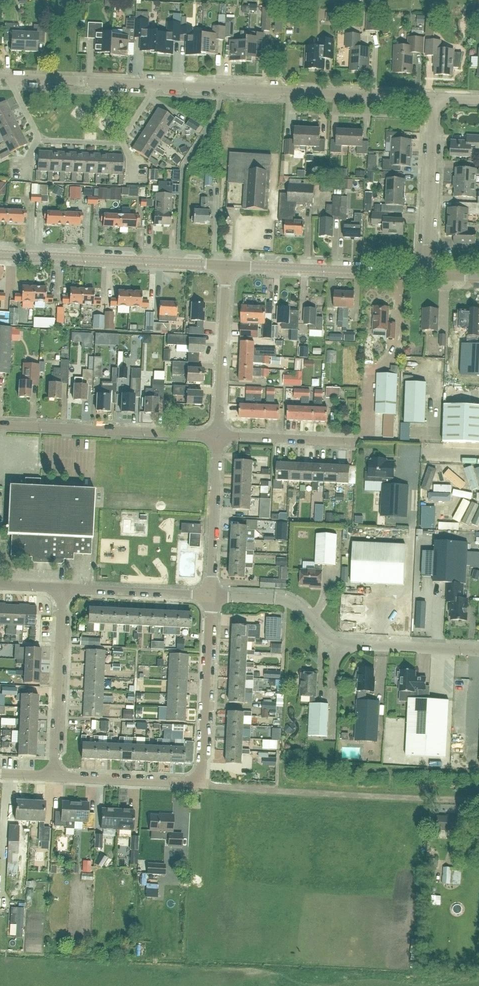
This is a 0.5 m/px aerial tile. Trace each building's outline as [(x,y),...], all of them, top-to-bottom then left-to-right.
[(270,31),(271,17),(271,8),(264,8),(263,31),(270,31)] [(326,13),(326,21),(335,21),(336,11),(328,11),(328,13),(326,13)] [(367,13),(366,31),(380,32),(380,14),(367,13)] [(174,15),(174,24),(168,23),(167,34),(158,34),(158,32),(157,54),(174,55),(174,42),(180,42),(181,15),(174,15)] [(182,18),(181,27),(181,41),(187,41),(186,55),(202,56),(203,34),(203,36),(193,35),(193,28),(187,27),(187,18),(182,18)] [(234,38),(235,23),(235,19),(218,18),(218,23),(227,23),(226,37),(234,38)] [(127,20),(126,28),(135,28),(136,20),(127,20)] [(157,54),(158,32),(149,31),(149,20),(136,20),(135,38),(141,38),(141,51),(157,52),(157,54)] [(112,56),(113,33),(103,33),(103,24),(89,23),(88,39),(96,39),(96,53),(112,53),(112,56)] [(11,51),(24,52),(25,34),(18,33),(19,25),(17,25),(6,24),(5,38),(12,39),(11,51)] [(32,34),(25,34),(24,52),(37,52),(38,40),(44,40),(45,26),(38,26),(33,26),(32,34)] [(213,34),(203,34),(202,56),(203,54),(218,55),(219,40),(225,41),(226,27),(214,27),(213,34)] [(113,33),(112,56),(128,57),(129,43),(135,44),(136,28),(123,28),(123,36),(113,36),(113,33)] [(243,38),(242,42),(231,41),(230,61),(247,62),(248,38),(248,32),(241,32),(241,38),(243,38)] [(248,32),(248,38),(247,62),(247,58),(264,59),(265,34),(258,34),(256,33),(248,32)] [(351,71),(369,72),(370,49),(359,48),(360,43),(361,35),(347,35),(346,48),(352,48),(351,71)] [(412,74),(413,50),(422,51),(422,54),(423,54),(424,39),(409,38),(409,47),(395,46),(394,73),(412,74)] [(324,70),(325,59),(333,60),(334,40),(320,39),(319,47),(307,47),(306,69),(324,70)] [(462,55),(453,55),(454,50),(441,50),(441,41),(428,41),(427,56),(435,56),(435,61),(436,61),(436,75),(452,76),(453,67),(459,68),(463,54),(462,53),(462,55)] [(11,112),(6,101),(0,104),(0,118),(11,112)] [(152,118),(168,129),(173,121),(182,127),(184,123),(176,117),(175,118),(158,108),(152,118)] [(17,123),(11,112),(0,118),(0,131),(17,123)] [(163,137),(168,129),(152,118),(145,128),(162,139),(161,141),(169,146),(172,142),(163,137)] [(190,119),(189,121),(186,125),(195,132),(200,125),(190,119)] [(22,133),(17,123),(0,131),(0,134),(4,142),(22,133)] [(145,128),(139,138),(155,149),(154,151),(163,156),(165,152),(157,147),(161,141),(162,139),(145,128)] [(301,147),(307,147),(308,129),(296,128),(295,141),(285,140),(284,155),(294,156),(295,151),(300,151),(301,147)] [(308,129),(307,147),(314,147),(314,152),(325,153),(326,140),(320,140),(321,129),(308,129)] [(350,147),(351,131),(338,130),(337,141),(332,140),(331,153),(342,153),(342,146),(350,147)] [(363,132),(351,131),(350,147),(358,147),(357,154),(368,155),(369,142),(363,142),(363,132)] [(403,133),(387,132),(386,143),(392,143),(392,153),(411,154),(412,141),(403,140),(403,133)] [(4,142),(8,151),(0,155),(0,156),(2,159),(11,155),(11,153),(28,144),(22,133),(4,142)] [(468,136),(468,142),(452,142),(451,157),(471,158),(471,149),(478,149),(478,137),(468,136)] [(150,157),(154,151),(155,149),(139,138),(132,149),(148,159),(147,161),(156,166),(159,162),(150,157)] [(41,172),(48,172),(50,172),(51,152),(38,151),(38,171),(36,171),(35,181),(40,181),(41,172)] [(63,153),(51,152),(50,172),(48,172),(48,182),(52,182),(53,172),(60,172),(62,173),(63,153)] [(74,173),(75,153),(63,153),(62,173),(60,172),(60,182),(64,183),(65,173),(72,173),(74,173)] [(87,154),(75,153),(74,173),(72,173),(71,183),(76,183),(77,173),(84,173),(86,174),(87,154)] [(230,153),(228,183),(245,184),(243,210),(269,211),(272,156),(230,153)] [(411,167),(411,154),(392,153),(392,160),(383,160),(383,171),(401,172),(401,166),(411,167)] [(99,154),(87,154),(86,174),(84,173),(83,183),(88,184),(89,174),(96,174),(98,174),(99,154)] [(101,174),(110,175),(111,155),(99,154),(98,174),(96,174),(95,184),(100,184),(101,174)] [(111,155),(110,175),(119,175),(119,185),(123,185),(124,175),(122,175),(123,155),(111,155)] [(476,184),(476,175),(478,175),(478,171),(476,170),(457,169),(456,183),(476,184)] [(388,179),(387,192),(405,193),(406,180),(396,180),(397,173),(384,172),(384,179),(388,179)] [(164,188),(165,183),(159,182),(158,194),(156,194),(156,212),(155,212),(154,225),(163,225),(164,213),(163,213),(164,188)] [(24,194),(31,195),(31,201),(36,201),(37,185),(31,185),(32,183),(24,183),(24,194)] [(164,213),(163,225),(171,226),(172,213),(171,213),(172,183),(165,183),(164,188),(163,213),(164,213)] [(476,184),(456,183),(455,197),(475,198),(475,197),(478,197),(478,204),(478,192),(478,193),(475,193),(476,184)] [(37,185),(36,201),(41,202),(41,195),(47,196),(47,186),(38,186),(38,185),(37,185)] [(70,188),(69,199),(80,200),(80,188),(70,188)] [(101,201),(121,200),(120,188),(100,189),(101,201)] [(405,193),(387,192),(387,205),(382,205),(382,212),(395,213),(395,206),(405,206),(405,193)] [(334,219),(340,219),(340,208),(339,208),(340,195),(333,194),(332,206),(328,206),(327,219),(321,219),(320,236),(333,237),(334,219)] [(193,223),(210,224),(211,211),(208,211),(208,198),(201,197),(201,211),(194,210),(193,223)] [(477,215),(478,215),(478,204),(462,203),(462,209),(449,209),(448,222),(468,223),(468,215),(477,215)] [(7,210),(7,222),(24,223),(24,217),(27,217),(27,211),(7,210)] [(63,224),(64,213),(45,212),(44,218),(47,218),(46,224),(63,224)] [(83,213),(64,213),(63,224),(80,225),(80,220),(83,220),(83,213)] [(383,234),(403,235),(404,220),(388,220),(388,214),(373,213),(373,225),(384,225),(383,234)] [(120,227),(120,215),(101,214),(101,220),(103,220),(103,226),(120,227)] [(140,216),(120,215),(120,227),(137,228),(137,222),(139,222),(140,216)] [(344,237),(361,238),(362,219),(355,218),(355,226),(352,226),(352,224),(345,224),(345,226),(344,226),(344,237)] [(286,221),(285,235),(294,235),(303,236),(303,228),(304,222),(286,221)] [(468,223),(448,222),(447,236),(461,237),(460,244),(476,244),(476,233),(467,233),(468,223)] [(33,302),(34,287),(22,287),(21,295),(14,294),(14,301),(33,302)] [(34,287),(33,302),(52,303),(53,296),(46,296),(46,288),(34,287)] [(62,303),(81,304),(82,290),(70,289),(69,297),(62,297),(62,303)] [(82,290),(81,304),(100,305),(100,299),(93,298),(94,290),(82,290)] [(129,307),(130,292),(117,291),(117,299),(110,299),(110,306),(129,307)] [(130,292),(129,307),(148,308),(148,301),(141,301),(142,292),(130,292)] [(338,327),(343,327),(344,316),(345,292),(335,292),(334,308),(339,308),(339,312),(339,316),(338,327)] [(345,292),(344,316),(343,327),(348,328),(349,316),(349,308),(354,309),(355,293),(345,292)] [(167,320),(176,321),(177,303),(159,302),(159,315),(168,315),(167,320)] [(190,328),(189,331),(189,334),(203,335),(203,329),(203,328),(203,321),(204,321),(205,304),(191,303),(191,320),(197,321),(197,328),(190,328)] [(241,323),(253,323),(254,306),(242,306),(241,323)] [(265,322),(266,307),(254,306),(253,323),(265,324),(264,338),(271,339),(272,323),(265,322)] [(387,339),(396,339),(396,324),(389,323),(389,308),(374,307),(373,330),(387,331),(387,339)] [(279,308),(278,324),(285,324),(285,329),(296,330),(297,316),(289,316),(290,308),(279,308)] [(9,309),(9,313),(8,325),(21,326),(21,315),(18,315),(18,309),(9,309)] [(57,309),(56,325),(67,326),(68,310),(57,309)] [(305,309),(305,325),(310,325),(309,331),(323,331),(323,318),(316,317),(317,309),(305,309)] [(423,309),(423,330),(438,331),(439,309),(423,309)] [(452,326),(456,327),(456,330),(466,330),(465,345),(460,345),(459,376),(478,377),(478,346),(476,345),(477,338),(478,338),(478,311),(467,310),(467,312),(457,312),(457,315),(452,315),(452,326)] [(103,316),(103,330),(113,330),(114,312),(104,312),(104,316),(103,316)] [(8,325),(9,313),(0,313),(0,325),(8,325)] [(145,331),(153,332),(153,323),(154,313),(146,313),(145,331)] [(93,329),(103,330),(103,316),(93,315),(93,329)] [(169,324),(167,324),(153,323),(153,332),(153,333),(166,333),(169,333),(169,324)] [(241,337),(253,338),(253,326),(242,326),(241,337)] [(7,374),(10,366),(12,328),(0,327),(0,373),(7,374)] [(176,334),(169,333),(166,333),(165,342),(175,342),(176,334)] [(188,353),(204,353),(205,340),(189,339),(189,340),(181,339),(181,345),(188,346),(188,353)] [(276,350),(254,349),(255,343),(242,342),(241,355),(270,357),(275,357),(276,350)] [(138,368),(139,346),(133,346),(133,355),(126,355),(126,367),(138,368)] [(300,347),(299,358),(308,358),(309,348),(300,347)] [(270,357),(241,355),(240,368),(253,369),(254,364),(270,364),(270,357)] [(300,360),(286,359),(286,370),(299,371),(300,360)] [(48,399),(60,399),(61,384),(60,384),(60,380),(67,380),(68,361),(61,360),(61,369),(53,368),(53,383),(49,383),(48,399)] [(432,360),(432,373),(444,374),(444,360),(432,360)] [(187,368),(184,368),(184,362),(172,361),(172,374),(187,375),(186,382),(202,382),(203,369),(187,368)] [(39,378),(39,372),(39,367),(24,366),(23,381),(19,381),(19,397),(30,398),(31,382),(31,378),(39,378)] [(118,378),(126,379),(126,369),(118,368),(118,378)] [(253,369),(240,368),(240,382),(253,382),(253,377),(269,378),(269,370),(253,369)] [(74,385),(73,400),(86,400),(87,385),(86,385),(87,381),(92,382),(93,370),(82,370),(82,378),(74,378),(74,385)] [(283,385),(301,386),(302,372),(296,372),(296,376),(284,375),(283,385)] [(378,374),(376,414),(384,414),(395,415),(396,415),(398,375),(378,374)] [(134,397),(139,397),(139,391),(140,379),(130,378),(130,395),(121,395),(120,412),(134,413),(134,397)] [(321,378),(309,381),(312,389),(323,386),(321,378)] [(145,398),(144,413),(157,414),(158,397),(163,397),(164,380),(152,380),(151,398),(145,398)] [(96,411),(109,411),(109,399),(116,399),(116,395),(116,393),(116,382),(101,382),(101,395),(97,395),(96,411)] [(425,424),(426,383),(406,382),(404,423),(425,424)] [(173,386),(173,395),(187,396),(187,404),(202,405),(202,392),(185,391),(185,386),(173,386)] [(240,418),(253,418),(255,387),(247,387),(246,405),(241,405),(240,418)] [(255,387),(253,418),(266,419),(267,406),(261,406),(262,388),(255,387)] [(280,406),(275,406),(275,395),(276,395),(276,397),(282,398),(282,389),(267,388),(267,406),(266,419),(280,420),(280,406)] [(294,398),(302,399),(302,389),(294,389),(294,398)] [(302,408),(301,421),(314,421),(315,394),(310,393),(310,390),(302,389),(302,399),(301,408),(302,408)] [(315,394),(314,421),(328,422),(328,409),(322,408),(322,390),(315,390),(315,394)] [(445,405),(443,442),(478,443),(478,406),(445,405)] [(302,408),(301,408),(288,407),(288,420),(301,421),(302,408)] [(124,425),(135,425),(136,416),(124,416),(124,425)] [(394,462),(386,462),(386,460),(372,459),(372,461),(369,461),(369,473),(366,473),(365,481),(383,482),(383,485),(382,485),(380,517),(407,518),(409,486),(392,485),(393,477),(394,477),(394,462)] [(235,473),(253,474),(254,462),(236,461),(235,473)] [(289,481),(290,463),(277,463),(277,480),(274,480),(273,489),(282,490),(282,481),(289,481)] [(302,464),(290,463),(289,481),(301,482),(302,464)] [(314,465),(302,464),(301,482),(313,483),(314,465)] [(326,465),(314,465),(313,483),(325,483),(326,465)] [(337,484),(338,466),(326,465),(325,483),(337,484)] [(338,466),(337,484),(349,484),(350,466),(338,466)] [(252,486),(253,474),(235,473),(235,485),(252,486)] [(40,479),(25,478),(25,486),(12,486),(10,485),(7,535),(12,535),(11,556),(32,557),(32,561),(34,563),(61,564),(63,562),(63,559),(73,560),(74,554),(91,555),(92,539),(93,533),(94,507),(95,489),(89,489),(43,487),(43,483),(40,483),(40,479)] [(234,497),(252,498),(252,486),(235,485),(234,497)] [(251,510),(252,498),(234,497),(233,509),(251,510)] [(126,534),(134,534),(135,522),(127,522),(126,534)] [(288,538),(289,523),(277,523),(276,538),(288,538)] [(232,526),(232,539),(247,540),(248,538),(254,538),(255,530),(256,525),(247,525),(247,526),(232,526)] [(315,570),(302,570),(301,585),(313,586),(313,588),(322,588),(323,565),(336,566),(338,535),(317,534),(315,570)] [(247,540),(232,539),(231,551),(247,552),(247,550),(247,542),(255,543),(255,538),(254,538),(248,538),(247,540)] [(468,542),(435,541),(435,552),(424,551),(423,576),(434,577),(434,582),(448,583),(447,602),(453,602),(452,620),(467,621),(468,600),(463,599),(463,584),(466,584),(467,566),(478,567),(478,553),(468,552),(468,542)] [(353,542),(351,583),(404,585),(406,545),(353,542)] [(246,565),(246,563),(247,555),(254,556),(254,551),(247,550),(247,552),(231,551),(231,564),(246,565)] [(195,556),(182,557),(183,579),(197,578),(195,556)] [(287,559),(277,558),(277,566),(287,567),(287,559)] [(246,565),(231,564),(230,577),(246,578),(246,568),(254,568),(254,563),(246,563),(246,565)] [(279,567),(279,579),(288,579),(288,567),(279,567)] [(260,588),(286,588),(286,580),(261,579),(260,588)] [(0,604),(0,610),(0,625),(7,625),(7,629),(6,629),(6,635),(11,635),(12,605),(5,605),(5,604),(0,604)] [(15,626),(23,626),(24,605),(19,605),(19,606),(12,605),(11,635),(16,635),(16,629),(15,629),(15,626)] [(29,605),(24,605),(23,626),(31,626),(31,630),(30,630),(30,636),(35,636),(36,607),(29,606),(29,605)] [(361,613),(350,613),(351,607),(342,606),(341,622),(361,623),(361,613)] [(87,622),(87,631),(91,631),(92,623),(100,624),(101,624),(102,608),(89,608),(89,623),(87,622)] [(115,609),(102,608),(101,624),(100,624),(99,631),(104,632),(104,624),(112,625),(114,625),(115,609)] [(128,610),(115,609),(114,625),(112,625),(112,632),(117,632),(117,625),(125,625),(127,625),(128,610)] [(139,626),(140,610),(128,610),(127,625),(125,625),(125,633),(129,633),(130,626),(138,626),(139,626)] [(153,611),(140,610),(139,626),(138,626),(137,633),(138,633),(138,640),(138,645),(141,645),(142,626),(150,627),(152,627),(153,611)] [(165,627),(165,612),(153,611),(152,627),(150,627),(150,634),(155,634),(155,627),(163,627),(165,627)] [(178,612),(165,612),(165,627),(163,627),(163,635),(167,635),(168,628),(175,628),(177,628),(178,612)] [(177,628),(175,628),(175,635),(180,635),(180,628),(190,629),(191,613),(178,612),(177,628)] [(281,638),(282,619),(267,618),(266,638),(281,638)] [(248,640),(249,638),(249,630),(256,630),(257,625),(248,625),(248,626),(234,626),(233,639),(248,640)] [(112,646),(112,638),(112,633),(105,633),(104,646),(112,646)] [(248,640),(233,639),(232,651),(248,652),(248,650),(248,642),(256,643),(256,638),(249,638),(248,640)] [(281,653),(281,645),(271,644),(271,653),(281,653)] [(25,660),(40,661),(41,649),(17,648),(17,652),(25,653),(25,659),(25,660)] [(86,649),(85,663),(105,664),(106,650),(86,649)] [(248,652),(232,651),(232,664),(247,665),(247,663),(248,655),(255,655),(255,651),(248,650),(248,652)] [(168,667),(188,668),(189,655),(169,654),(168,667)] [(40,672),(40,661),(25,660),(25,659),(17,659),(16,664),(25,664),(24,671),(40,672)] [(10,660),(0,660),(0,669),(9,669),(10,660)] [(104,677),(105,664),(85,663),(85,677),(104,677)] [(247,665),(232,664),(231,677),(247,677),(247,675),(247,668),(255,668),(255,663),(247,663),(247,665)] [(168,667),(168,681),(187,682),(188,668),(168,667)] [(357,671),(355,677),(359,679),(358,691),(359,691),(358,701),(356,741),(378,742),(380,707),(373,701),(366,701),(367,691),(375,692),(375,682),(374,682),(374,670),(360,669),(359,671),(357,671)] [(408,720),(406,756),(446,758),(449,703),(449,700),(423,699),(423,690),(426,690),(427,677),(416,677),(416,671),(401,670),(401,672),(398,672),(398,679),(400,679),(400,691),(411,692),(410,698),(409,698),(408,720)] [(39,684),(40,672),(24,671),(16,671),(16,675),(24,676),(24,683),(39,684)] [(316,697),(317,675),(302,674),(301,696),(311,696),(310,703),(309,735),(327,736),(329,704),(316,704),(316,697)] [(247,677),(231,677),(230,689),(246,690),(246,688),(247,680),(254,681),(254,676),(247,675),(247,677)] [(103,691),(104,677),(85,677),(84,690),(103,691)] [(255,691),(279,691),(279,680),(255,679),(255,691)] [(167,694),(187,695),(187,682),(168,681),(167,694)] [(444,682),(445,689),(455,688),(454,681),(444,682)] [(1,695),(16,696),(17,688),(2,688),(1,695)] [(246,690),(230,689),(230,702),(245,703),(246,693),(253,693),(254,689),(246,688),(246,690)] [(84,690),(83,703),(103,704),(103,691),(84,690)] [(167,694),(166,707),(186,708),(187,695),(167,694)] [(15,698),(15,701),(21,701),(20,707),(38,708),(39,696),(21,695),(18,695),(15,698)] [(262,718),(268,718),(269,710),(270,710),(270,714),(277,714),(277,710),(277,703),(263,702),(262,718)] [(102,718),(103,704),(83,703),(83,717),(102,718)] [(19,717),(18,707),(5,708),(5,717),(19,717)] [(38,720),(38,708),(20,707),(20,719),(38,720)] [(185,722),(186,708),(166,707),(166,721),(185,722)] [(123,711),(122,719),(133,720),(133,711),(123,711)] [(244,726),(244,724),(245,716),(252,717),(252,712),(244,711),(244,713),(229,712),(229,725),(244,726)] [(37,732),(38,720),(20,719),(19,731),(37,732)] [(244,739),(244,737),(244,729),(251,729),(252,724),(244,724),(244,726),(229,725),(228,738),(244,739)] [(36,744),(37,732),(19,731),(19,743),(36,744)] [(108,744),(107,760),(120,760),(121,745),(119,745),(111,744),(111,737),(113,737),(113,734),(109,734),(109,737),(107,737),(106,744),(108,744)] [(95,744),(93,744),(86,743),(86,736),(81,735),(81,744),(82,744),(81,759),(94,759),(95,744)] [(94,759),(107,760),(108,744),(106,744),(98,744),(99,736),(94,736),(93,744),(95,744),(94,759)] [(120,760),(133,761),(133,745),(132,745),(132,738),(124,738),(124,737),(119,737),(119,745),(121,745),(120,760)] [(243,751),(243,749),(244,742),(251,742),(251,737),(244,737),(244,739),(228,738),(227,750),(243,751)] [(133,745),(133,761),(145,762),(146,746),(144,746),(136,745),(137,738),(132,738),(132,745),(133,745)] [(145,762),(158,762),(159,747),(157,746),(149,746),(149,739),(144,738),(144,746),(146,746),(145,762)] [(159,747),(158,762),(171,763),(171,747),(170,747),(162,747),(162,739),(157,739),(157,746),(159,747)] [(170,740),(170,747),(171,747),(171,763),(184,764),(184,763),(185,742),(185,740),(170,740)] [(185,742),(184,763),(185,763),(192,763),(193,742),(187,742),(185,742)] [(276,742),(266,742),(266,749),(276,750),(276,742)] [(36,756),(36,744),(19,743),(18,755),(36,756)] [(243,751),(227,750),(227,764),(242,764),(243,754),(250,755),(250,750),(243,749),(243,751)] [(262,766),(276,767),(276,759),(268,758),(268,754),(259,753),(259,758),(263,758),(262,766)] [(30,821),(31,800),(19,800),(19,801),(16,801),(15,826),(9,825),(8,842),(0,841),(0,863),(17,864),(20,821),(30,821)] [(43,801),(31,800),(30,821),(40,822),(39,841),(49,841),(50,827),(44,827),(45,802),(43,802),(43,801)] [(75,821),(76,802),(63,801),(62,812),(55,812),(55,826),(66,827),(66,829),(74,830),(75,821)] [(89,803),(76,802),(75,821),(83,822),(82,828),(94,828),(95,814),(89,813),(89,803)] [(117,830),(118,810),(102,809),(101,829),(117,830)] [(118,810),(117,830),(133,831),(134,810),(118,810)] [(168,846),(182,847),(182,834),(172,833),(173,815),(164,814),(164,816),(151,815),(150,831),(169,832),(168,846)] [(437,828),(437,835),(438,836),(444,836),(445,836),(445,831),(457,831),(458,817),(438,816),(437,828)] [(81,860),(81,871),(91,871),(91,861),(81,860)] [(148,864),(148,874),(165,875),(165,865),(148,864)] [(457,885),(458,868),(443,867),(442,884),(457,885)]
